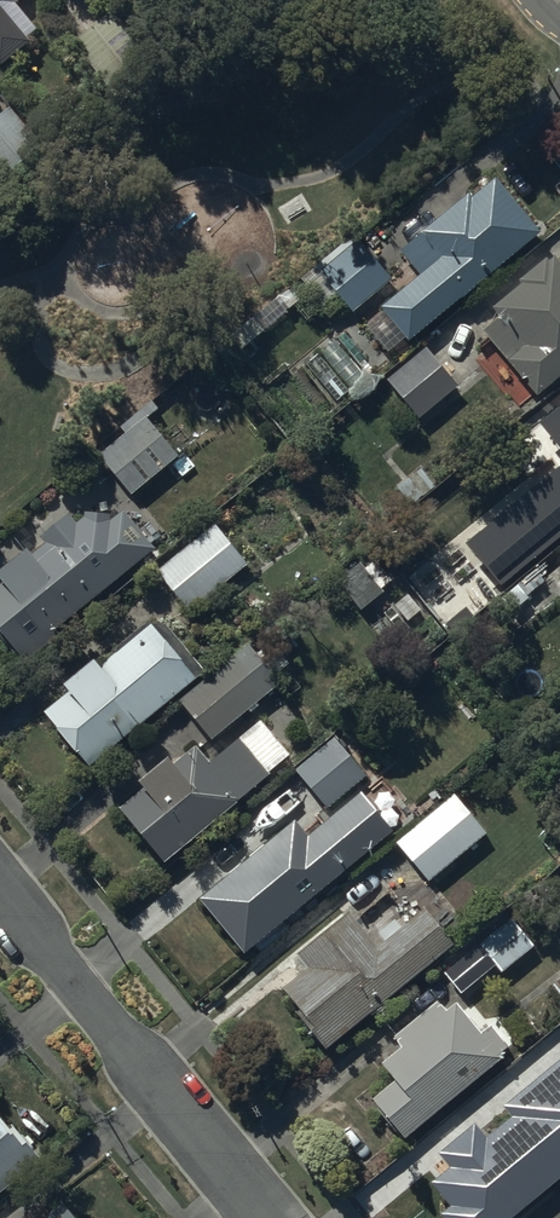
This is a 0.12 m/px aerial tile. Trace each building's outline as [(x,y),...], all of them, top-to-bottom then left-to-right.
[(28,50),(25,46),(36,37),(14,11),(27,0),(0,0),(0,73),(28,50)] [(105,77),(140,48),(108,9),(73,38),(105,77)] [(10,111),(0,119),(0,185),(43,148),(10,111)] [(420,281),(379,315),(407,349),(540,241),(495,185),(471,205),(467,201),(399,255),(420,281)] [(357,241),(317,275),(351,317),(392,284),(357,241)] [(482,337),(534,402),(559,382),(559,271),(553,263),(548,267),(545,265),(517,287),(520,291),(490,315),(497,324),(482,337)] [(427,350),(386,385),(418,425),(460,391),(427,350)] [(178,460),(147,422),(165,408),(158,399),(113,437),(119,444),(98,462),(129,500),(178,460)] [(441,573),(473,612),(538,559),(530,549),(559,524),(559,474),(441,573)] [(23,669),(68,633),(64,628),(152,557),(122,519),(113,526),(107,519),(87,517),(87,521),(83,521),(83,525),(75,531),(68,520),(38,543),(44,551),(32,560),(28,556),(1,576),(3,578),(0,580),(0,641),(23,669)] [(216,529),(156,578),(188,617),(248,568),(216,529)] [(358,569),(336,586),(360,617),(382,599),(358,569)] [(65,702),(43,721),(88,775),(201,681),(150,620),(111,653),(117,660),(96,678),(92,673),(62,698),(65,702)] [(247,647),(181,702),(211,737),(277,682),(247,647)] [(140,785),(119,802),(163,857),(269,771),(267,767),(291,748),(262,712),(233,735),(228,729),(204,749),(195,739),(169,760),(167,757),(137,781),(140,785)] [(334,742),(295,776),(327,814),(366,780),(334,742)] [(395,848),(427,887),(487,837),(454,798),(395,848)] [(197,907),(241,961),(255,950),(260,956),(300,924),(295,918),(305,909),(310,916),(322,906),(317,900),(386,844),(356,806),(306,846),(290,827),(247,862),(249,865),(197,907)] [(302,1031),(325,1059),(454,953),(423,915),(404,930),(398,922),(376,940),(383,949),(377,954),(348,921),(296,964),(307,976),(281,999),(306,1029),(302,1031)] [(443,980),(460,1000),(494,972),(500,979),(535,951),(511,923),(443,980)] [(370,1108),(403,1146),(512,1057),(492,1032),(481,1040),(456,1009),(444,1018),(436,1008),(392,1044),(401,1054),(379,1072),(393,1089),(370,1108)] [(559,1187),(559,1114),(538,1132),(524,1113),(485,1144),(474,1130),(436,1161),(448,1176),(429,1191),(448,1214),(443,1217),(522,1217),(559,1187)] [(40,1168),(38,1165),(43,1162),(23,1137),(16,1137),(12,1132),(9,1134),(0,1122),(0,1200),(40,1168)] [(557,1207),(543,1217),(559,1217),(559,1210),(557,1207)] [(62,1210),(52,1217),(68,1217),(62,1210)]
